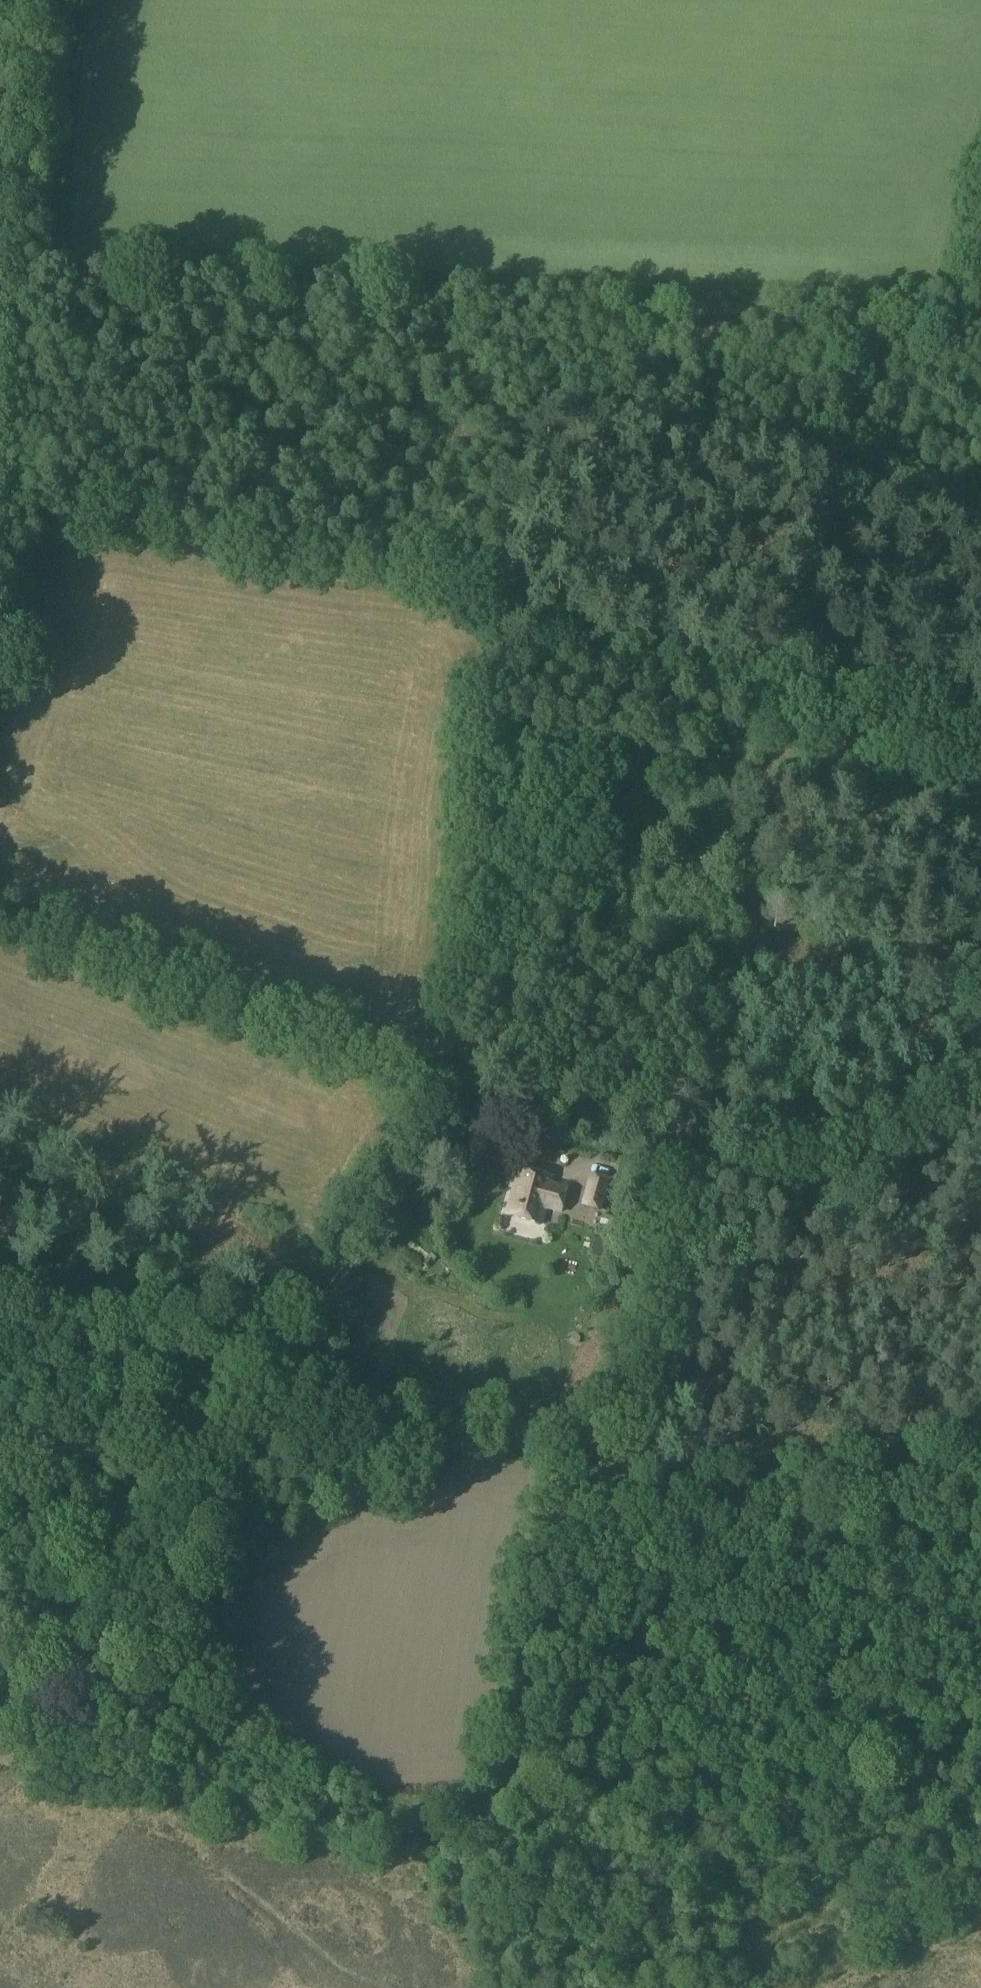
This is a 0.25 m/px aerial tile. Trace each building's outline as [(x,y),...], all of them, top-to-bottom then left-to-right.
[(514,1169),(502,1214),(539,1224),(543,1208),(560,1212),(567,1187),(550,1182),(551,1178),(514,1169)] [(588,1173),(580,1204),(599,1209),(607,1177),(588,1173)]
